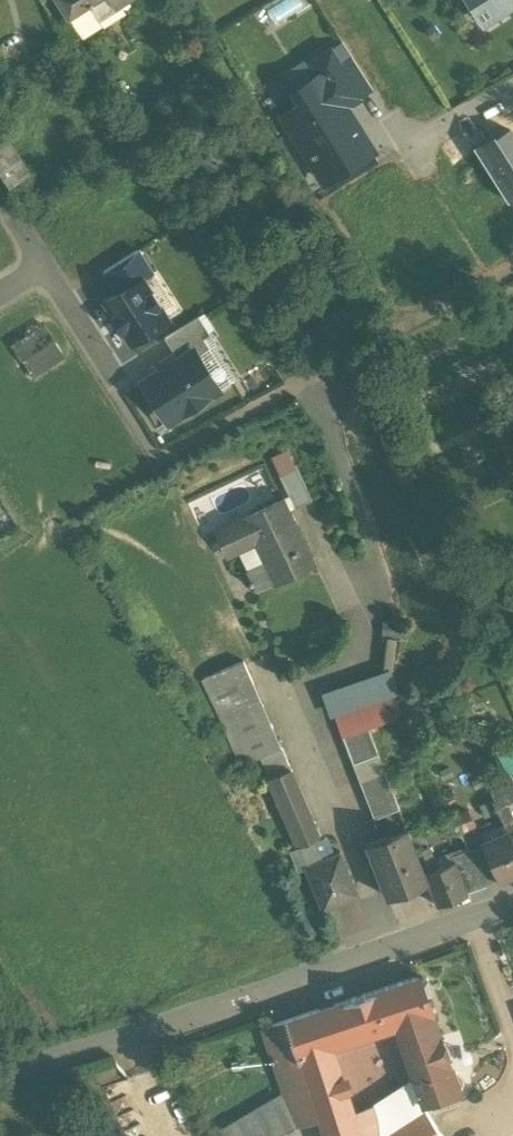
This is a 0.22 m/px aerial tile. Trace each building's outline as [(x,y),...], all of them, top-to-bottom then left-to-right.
[(70,18),(89,6),(99,21),(131,0),(58,0),(70,18)] [(482,21),(504,8),(505,10),(512,5),(512,0),(468,0),(482,21)] [(89,6),(70,18),(82,37),(101,24),(99,21),(89,6)] [(323,75),(344,109),(373,91),(352,58),(341,65),(332,50),(314,61),(323,75)] [(344,109),(323,75),(296,93),(303,104),(283,116),(325,181),(372,152),(344,109)] [(505,197),(512,192),(512,135),(508,127),(474,148),(505,197)] [(0,136),(0,173),(8,186),(25,175),(0,136)] [(137,250),(104,272),(118,294),(141,279),(142,281),(152,274),(137,250)] [(118,294),(106,302),(115,317),(113,317),(121,330),(123,329),(132,343),(168,321),(158,306),(160,304),(153,293),(151,294),(142,281),(141,279),(118,294)] [(199,317),(165,338),(178,359),(194,349),(198,355),(209,348),(203,339),(210,334),(199,317)] [(44,325),(12,345),(32,376),(64,356),(54,341),(54,340),(44,325)] [(178,359),(142,382),(168,423),(220,389),(198,355),(194,349),(178,359)] [(296,469),(278,477),(295,512),(312,504),(296,469)] [(249,579),(252,585),(250,586),(251,589),(253,588),(256,595),(313,568),(306,553),(308,552),(299,533),(297,534),(283,505),(217,536),(228,559),(257,545),(268,569),(249,579)] [(244,664),(203,681),(223,722),(262,705),(244,664)] [(223,722),(221,723),(240,766),(260,758),(281,750),(281,749),(262,705),(223,722)] [(291,771),(282,750),(281,750),(260,758),(269,781),(291,771)] [(291,771),(269,781),(280,807),(303,797),(291,771)] [(385,771),(361,780),(375,819),(400,810),(385,771)] [(489,792),(500,815),(509,811),(512,809),(512,781),(509,783),(508,782),(489,792)] [(321,838),(303,797),(280,807),(297,848),(314,841),(321,838)] [(469,811),(453,819),(460,833),(476,826),(469,811)] [(500,815),(510,836),(512,834),(512,818),(509,811),(500,815)] [(420,830),(409,834),(416,852),(427,848),(420,830)] [(408,831),(368,846),(388,898),(427,882),(424,874),(416,852),(409,834),(408,831)] [(482,847),(498,883),(512,877),(512,844),(509,836),(482,847)] [(314,841),(297,848),(299,852),(294,854),(300,869),(305,867),(322,860),(314,841)] [(427,848),(416,852),(424,874),(435,870),(427,848)] [(486,887),(468,851),(452,857),(454,862),(455,862),(467,895),(486,887)] [(322,860),(305,867),(323,910),(358,895),(340,853),(322,860)] [(435,870),(424,874),(427,882),(437,907),(468,896),(467,895),(455,862),(454,862),(435,870)] [(447,1063),(433,1021),(418,978),(354,1000),(366,1037),(398,1026),(416,1080),(424,1105),(457,1094),(447,1063)] [(354,1000),(333,1006),(346,1042),(366,1037),(354,1000)] [(372,1105),(354,1113),(345,1088),(331,1046),(346,1042),(333,1006),(285,1022),(316,1121),(322,1135),(382,1135),(372,1105)] [(316,1121),(285,1022),(266,1029),(288,1111),(297,1127),(316,1121)] [(416,1080),(372,1105),(382,1135),(389,1135),(426,1112),(424,1105),(416,1080)] [(209,1134),(210,1135),(289,1135),(299,1130),(297,1127),(288,1111),(280,1096),(209,1134)] [(426,1112),(389,1135),(441,1135),(426,1112)]
